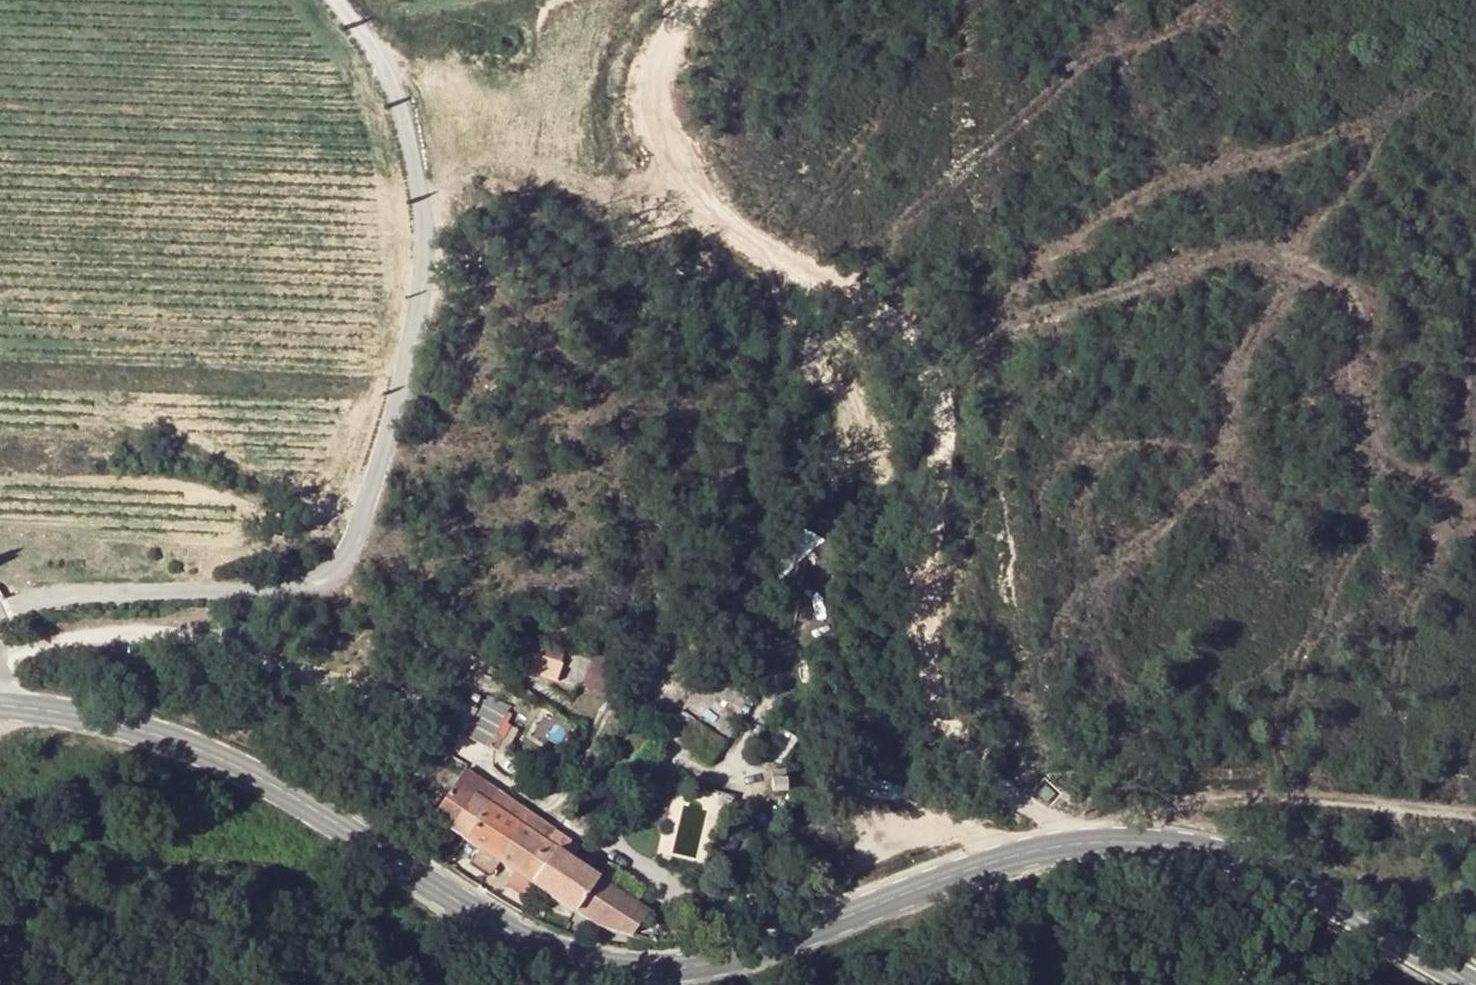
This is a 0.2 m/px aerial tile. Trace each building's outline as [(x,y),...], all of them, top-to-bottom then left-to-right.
[(572,653),(566,682),(596,688),(602,659),(572,653)] [(476,755),(458,744),(451,757),(469,768),(476,755)] [(490,764),(579,814),(586,802),(497,752),(490,764)] [(469,805),(490,764),(476,755),(469,768),(454,795),(469,805)] [(469,768),(451,757),(436,783),(454,795),(469,768)] [(490,764),(469,805),(510,828),(527,837),(578,866),(600,826),(579,814),(490,764)] [(622,891),(629,888),(647,853),(600,826),(578,866),(622,891)] [(527,837),(510,828),(505,838),(522,847),(527,837)]
